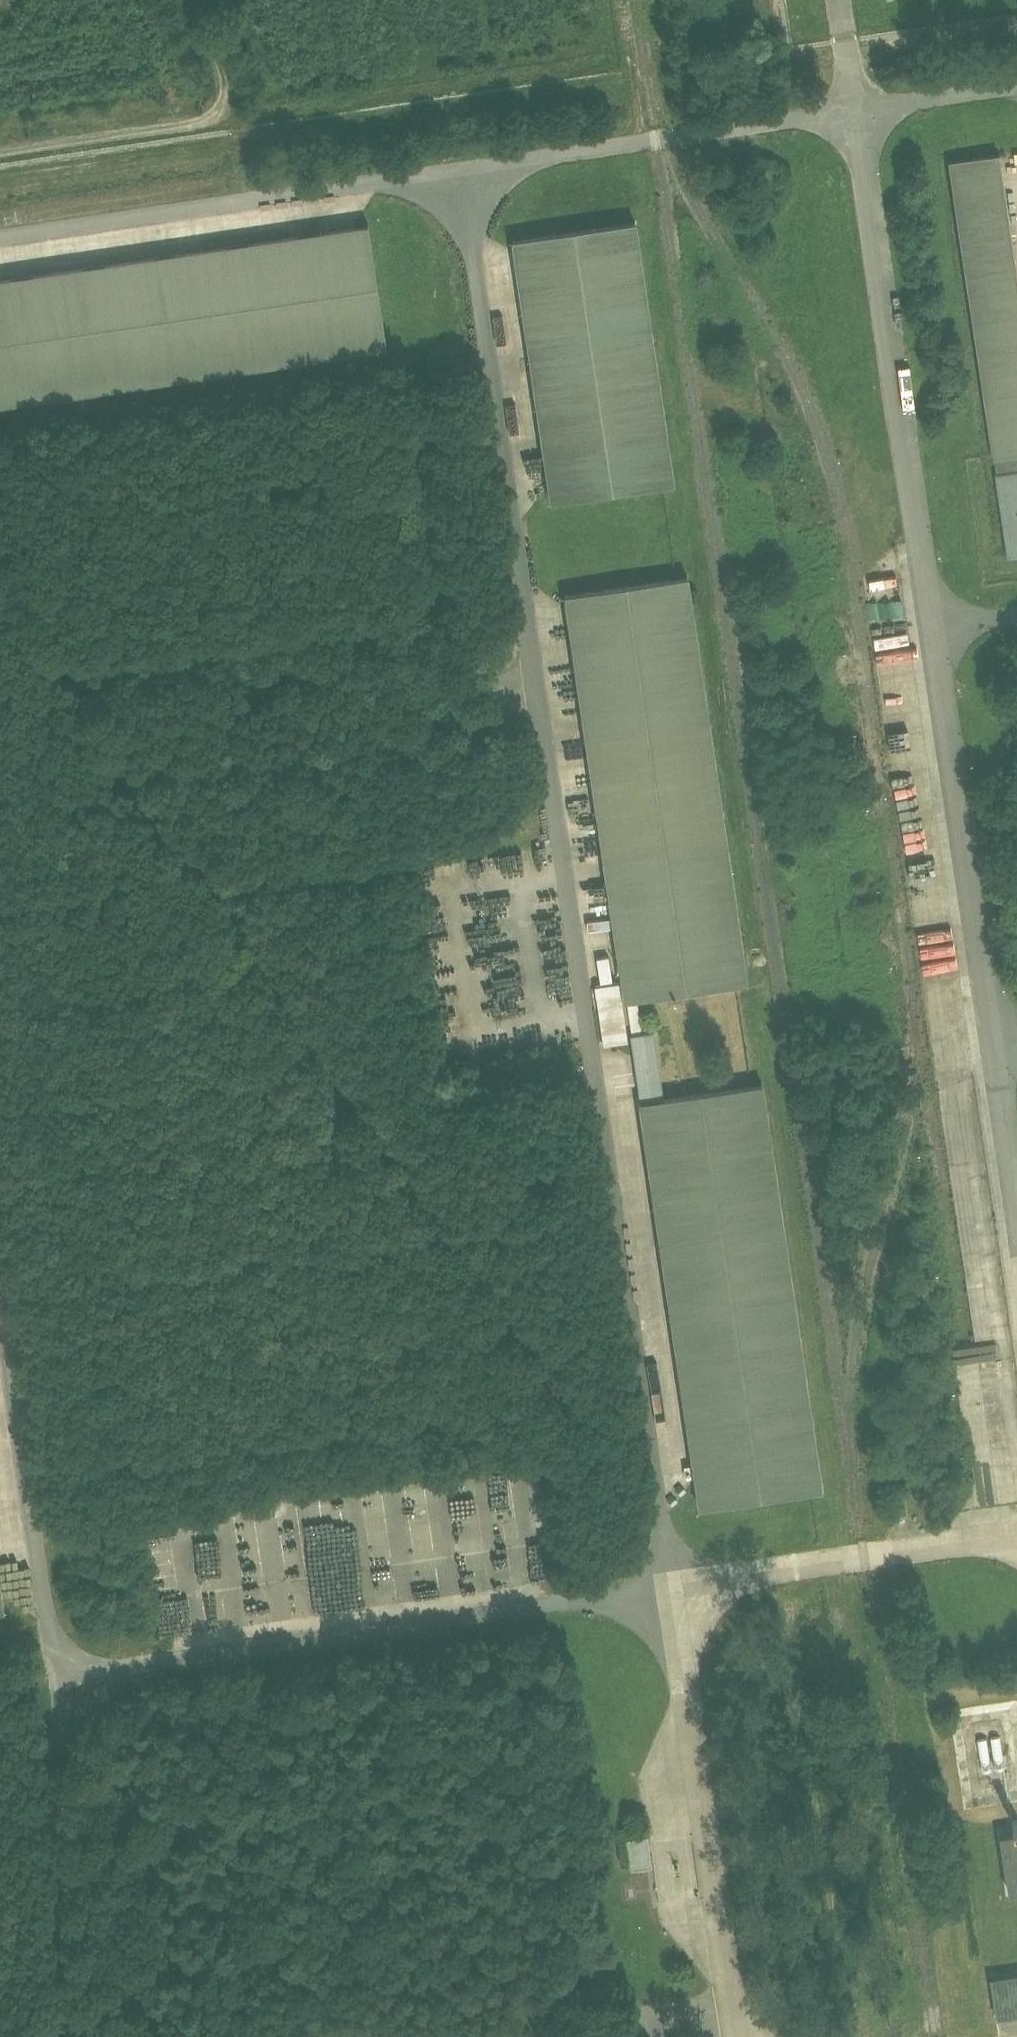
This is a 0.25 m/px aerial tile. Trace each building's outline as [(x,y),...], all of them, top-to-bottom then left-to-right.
[(997,159),(948,166),(993,468),(1016,464),(1016,296),(997,159)] [(672,491),(634,227),(508,246),(547,509),(672,491)] [(366,230),(350,233),(0,284),(0,415),(385,358),(366,230)] [(995,481),(1007,564),(1016,563),(1016,478),(995,481)] [(686,583),(561,602),(561,605),(621,1009),(647,1005),(746,990),(686,583)] [(628,1040),(638,1109),(662,1105),(652,1037),(628,1040)] [(638,1109),(635,1109),(691,1486),(695,1516),(821,1498),(761,1091),(662,1105),(638,1109)] [(947,1714),(963,1814),(1007,1807),(1016,1806),(1016,1703),(947,1714)] [(1010,1825),(997,1826),(999,1842),(994,1843),(1001,1901),(1016,1899),(1016,1824),(1010,1825)] [(648,1871),(644,1842),(623,1844),(626,1866),(627,1873),(636,1872),(648,1871)] [(988,1985),(993,2023),(995,2023),(1016,2020),(1016,1981),(988,1985)]
